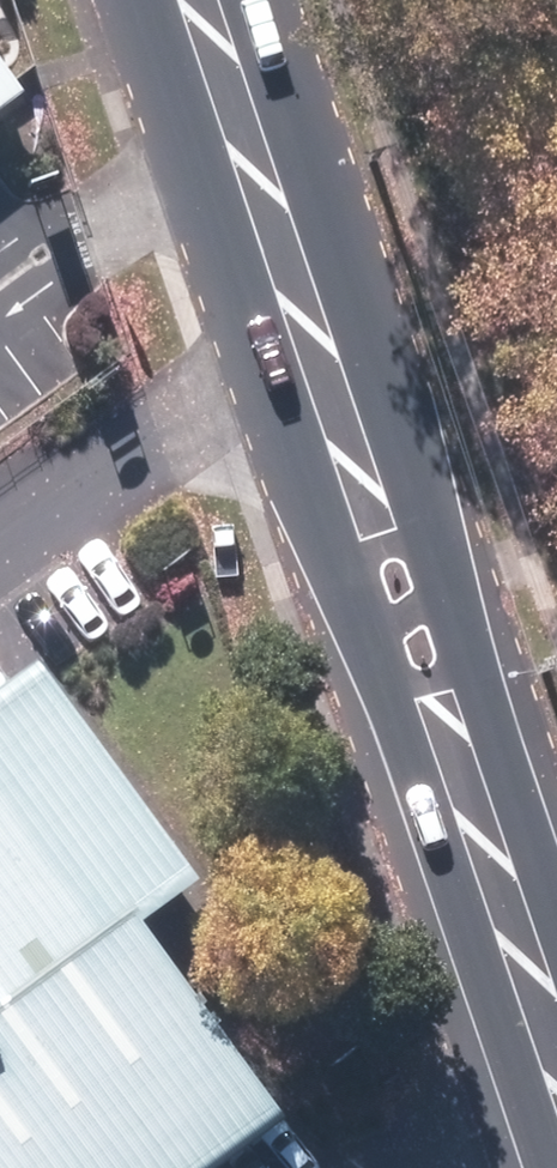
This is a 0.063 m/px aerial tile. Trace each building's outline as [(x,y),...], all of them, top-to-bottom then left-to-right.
[(0,700),(0,1167),(277,1167),(321,1136),(0,700)]
